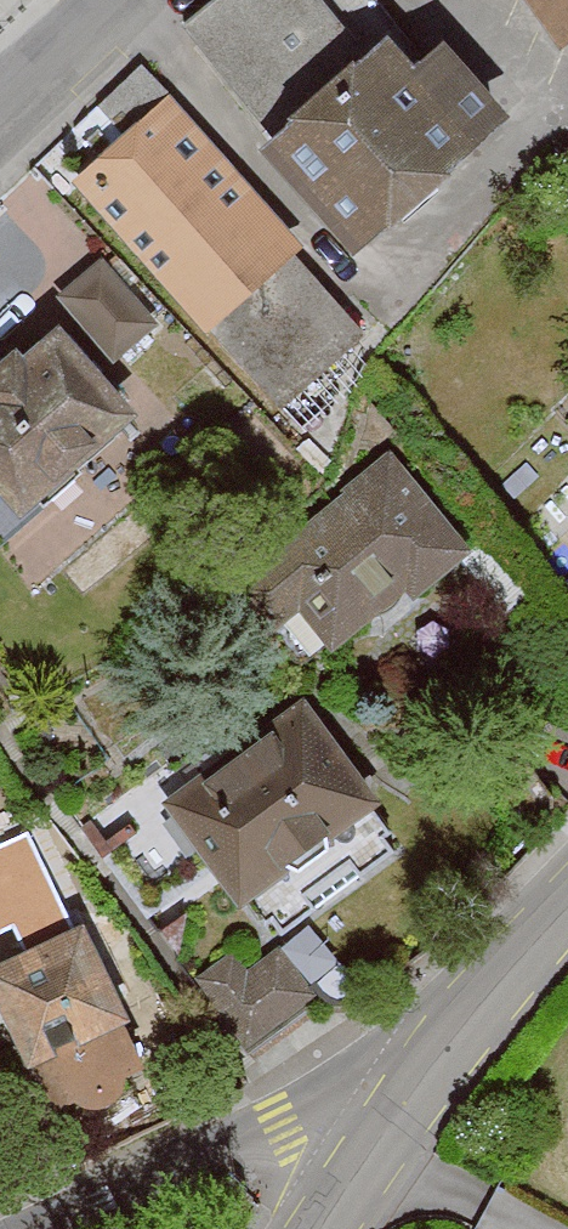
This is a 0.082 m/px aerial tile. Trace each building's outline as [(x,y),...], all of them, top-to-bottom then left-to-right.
[(195,41),(291,149),(270,167),(345,251),(502,114),(446,50),(417,76),(392,48),(368,69),(307,0),(242,0),(195,41)] [(565,48),(567,46),(567,0),(531,0),(565,48)] [(147,77),(59,158),(291,411),(380,329),(147,77)] [(111,254),(74,284),(122,343),(158,313),(111,254)] [(67,331),(0,379),(0,454),(26,491),(128,418),(67,331)] [(497,462),(567,554),(567,437),(553,418),(497,462)] [(284,554),(350,637),(467,544),(401,461),(284,554)] [(194,794),(270,904),(397,815),(321,705),(194,794)] [(67,906),(31,827),(0,841),(0,930),(2,935),(67,906)] [(0,975),(0,983),(62,1109),(85,1098),(107,1107),(127,1096),(138,1074),(152,1064),(89,930),(0,975)] [(264,1067),(322,1020),(268,951),(209,998),(264,1067)]
